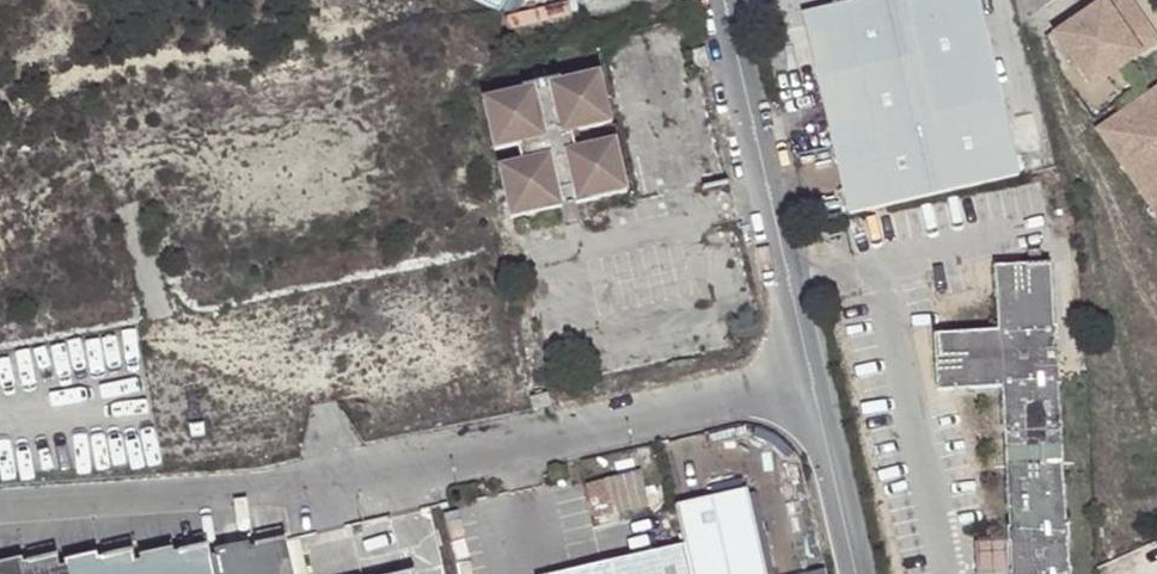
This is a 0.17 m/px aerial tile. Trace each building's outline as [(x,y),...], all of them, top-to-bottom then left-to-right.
[(501,12),(507,0),(478,0),(501,12)] [(803,14),(849,216),(1018,176),(977,0),(864,0),(803,14)] [(1052,48),(1077,85),(1107,64),(1112,71),(1146,47),(1112,0),(1107,0),(1066,29),(1070,35),(1052,48)] [(1070,35),(1066,29),(1047,42),(1052,48),(1070,35)] [(702,50),(691,52),(695,68),(706,65),(702,50)] [(1107,64),(1077,85),(1083,92),(1112,71),(1107,64)] [(510,221),(562,209),(561,204),(574,200),(576,206),(626,194),(615,143),(593,148),(588,133),(611,127),(599,74),(549,86),(550,91),(536,94),(534,89),(483,101),(495,154),(518,149),(522,164),(498,170),(510,221)] [(1148,98),(1154,106),(1128,124),(1122,116),(1092,138),(1156,229),(1156,92),(1148,98)] [(1148,98),(1122,116),(1128,124),(1154,106),(1148,98)] [(561,204),(562,209),(565,224),(579,220),(576,206),(574,200),(561,204)] [(1010,539),(1012,573),(1067,573),(1049,266),(994,269),(998,332),(935,336),(938,391),(1001,388),(1010,539)] [(548,395),(531,399),(534,410),(551,406),(548,395)] [(611,516),(603,481),(586,485),(594,520),(611,516)] [(683,546),(689,573),(765,573),(745,490),(674,506),(683,546)] [(1010,539),(975,541),(977,573),(1012,573),(1010,539)] [(283,542),(249,550),(247,544),(216,551),(217,556),(211,557),(208,546),(174,554),(173,549),(139,557),(141,562),(134,563),(131,551),(96,558),(94,554),(62,561),(63,565),(58,566),(55,557),(22,565),(21,559),(0,564),(0,573),(290,573),(284,547),(283,542)] [(290,573),(307,573),(300,543),(284,547),(290,573)] [(558,573),(689,573),(683,546),(558,573)]
